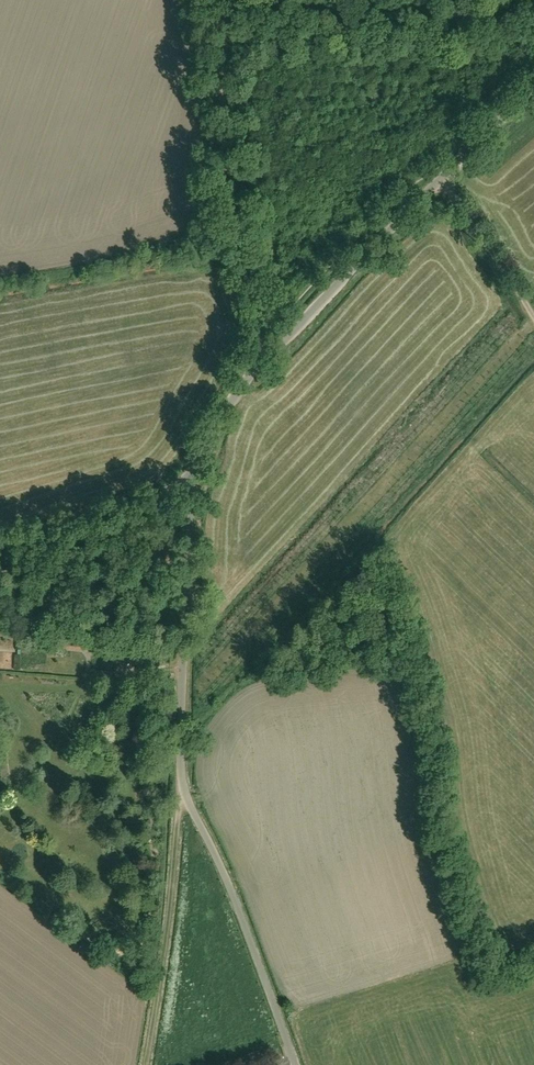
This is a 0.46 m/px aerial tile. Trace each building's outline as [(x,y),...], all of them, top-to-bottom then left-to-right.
[(29,646),(39,647),(40,637),(29,636),(29,646)] [(77,650),(92,651),(93,640),(77,639),(77,650)]
